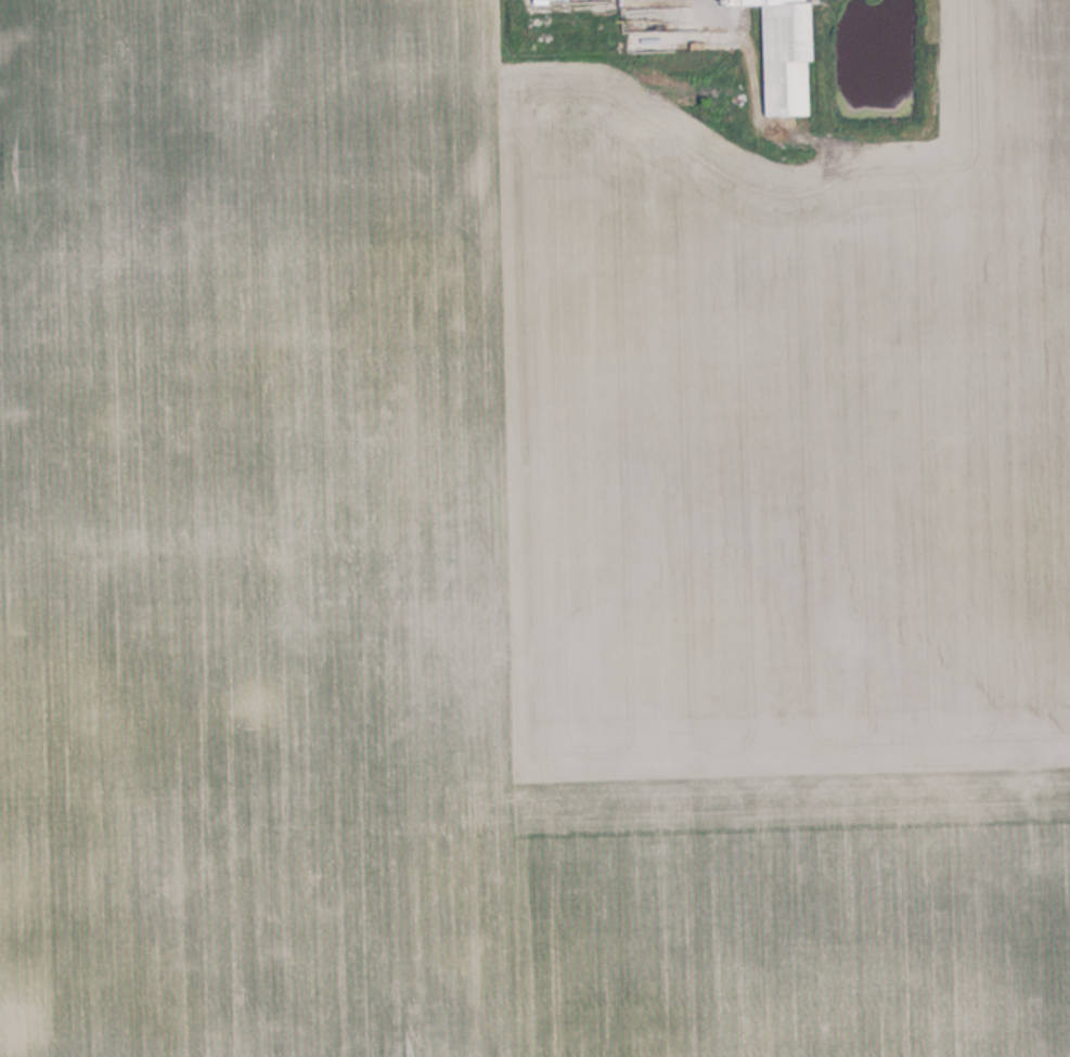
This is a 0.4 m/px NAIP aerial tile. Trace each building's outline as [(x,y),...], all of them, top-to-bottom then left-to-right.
[(524,13),(570,12),(569,0),(524,0),(524,13)] [(808,114),(807,0),(737,0),(737,3),(761,3),(762,115),(808,114)]
